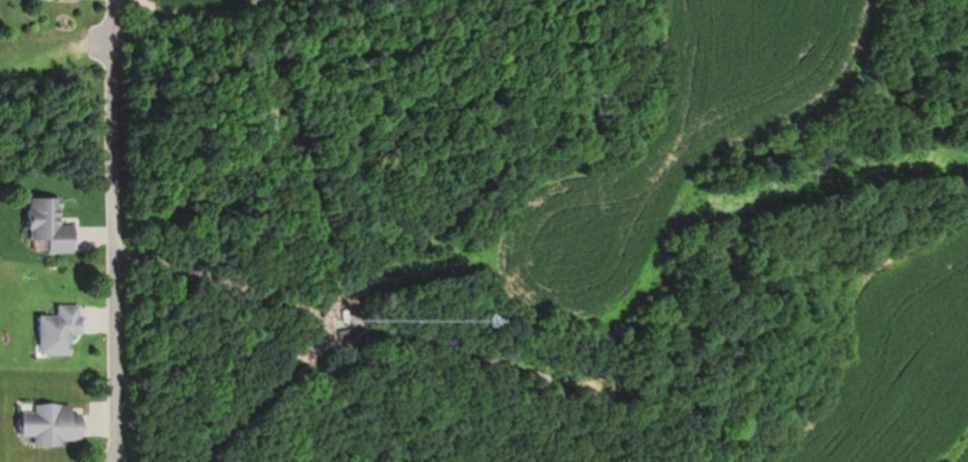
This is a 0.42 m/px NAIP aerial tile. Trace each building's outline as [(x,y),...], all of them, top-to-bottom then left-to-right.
[(32,198),(32,249),(44,249),(44,242),(50,242),(49,253),(77,253),(78,225),(64,225),(64,198),(32,198)] [(40,356),(74,355),(73,334),(82,334),(81,304),(59,305),(59,315),(39,315),(40,356)] [(74,405),(35,404),(35,412),(24,412),(23,437),(35,437),(35,446),(63,447),(64,441),(84,442),(85,414),(74,414),(74,405)]
